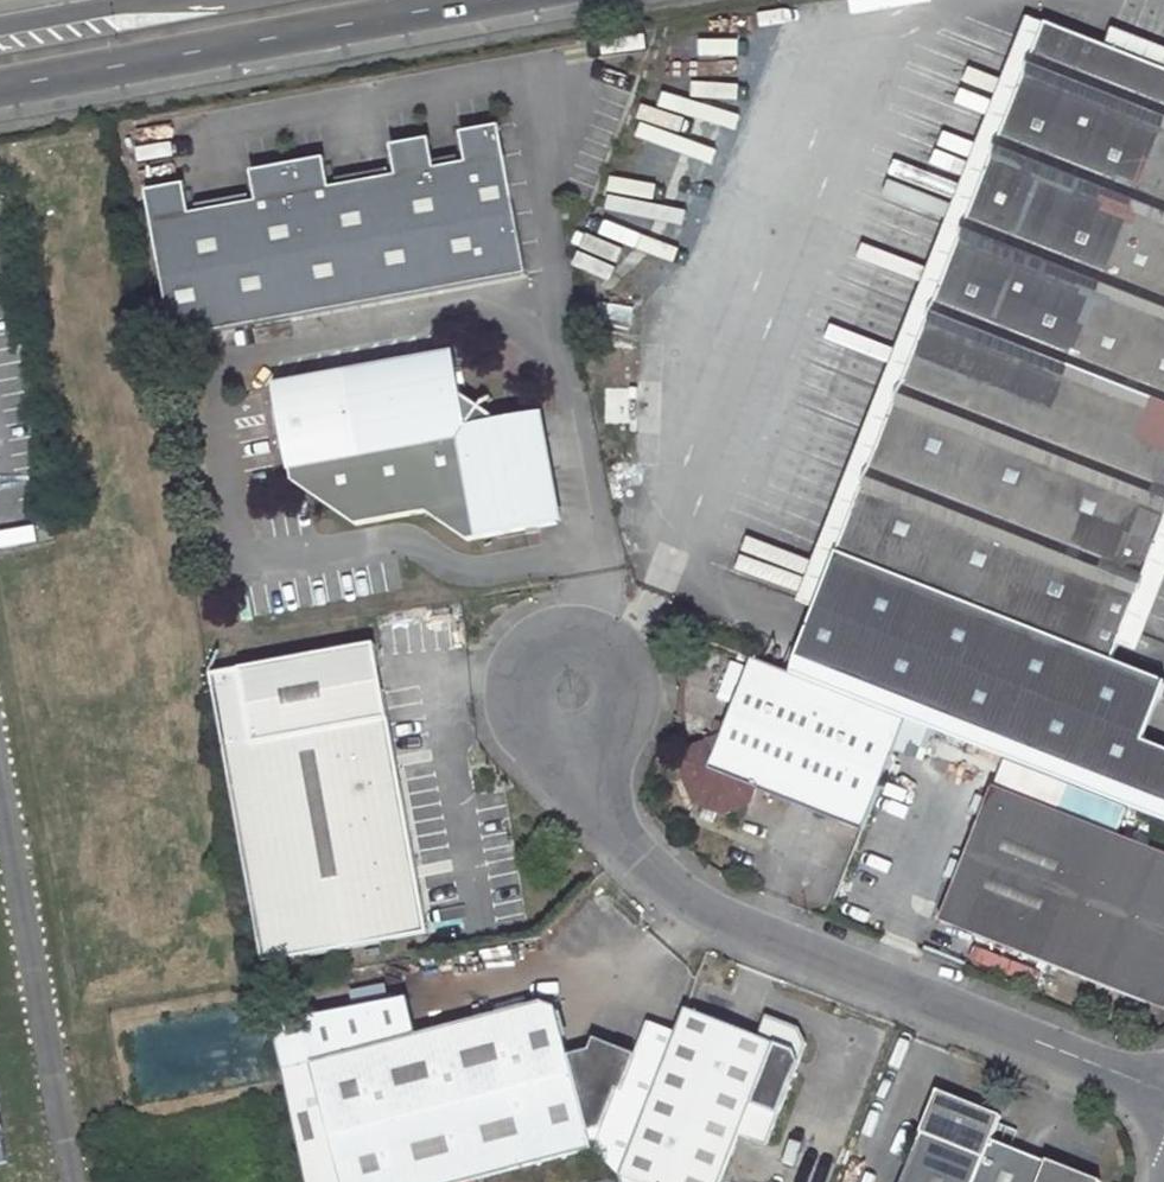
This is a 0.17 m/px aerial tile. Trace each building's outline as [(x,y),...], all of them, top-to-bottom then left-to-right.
[(1157,710),(1163,686),(1163,683),(1111,662),(1163,527),(1163,71),(1044,23),(984,177),(825,579),(1157,710)] [(172,345),(525,280),(498,132),(459,139),(464,169),(433,174),(428,144),(389,152),(395,182),(328,194),(323,164),(249,177),(255,207),(189,220),(183,190),(144,197),(172,345)] [(421,516),(462,544),(554,528),(533,418),(496,425),(482,414),(489,403),(482,398),(473,409),(458,399),(450,360),(270,392),(287,482),(352,528),(421,516)] [(1157,710),(825,579),(788,673),(908,720),(1163,821),(1163,750),(1146,743),(1157,710)] [(210,675),(263,967),(427,937),(375,646),(210,675)] [(755,789),(862,832),(908,720),(788,673),(762,663),(754,660),(727,727),(719,724),(712,743),(696,749),(684,779),(695,803),(721,814),(750,803),(755,789)] [(998,783),(945,920),(1153,1000),(1157,993),(1163,990),(1163,847),(998,783)] [(633,894),(625,886),(615,896),(614,895),(610,900),(618,909),(633,894)] [(1163,1004),(1163,990),(1157,993),(1153,1000),(1163,1004)] [(273,1035),(300,1181),(487,1181),(592,1154),(620,1178),(679,1029),(649,1029),(635,1061),(592,1045),(588,1056),(568,1061),(555,1012),(540,1008),(417,1040),(407,1000),(273,1035)] [(741,1132),(768,1143),(808,1040),(802,1026),(768,1012),(760,1034),(688,1006),(679,1029),(620,1178),(621,1181),(720,1181),(741,1132)] [(900,1181),(1102,1181),(1049,1161),(1048,1164),(993,1143),(1003,1117),(978,1107),(976,1113),(958,1106),(961,1100),(937,1090),(900,1181)] [(978,1107),(961,1100),(958,1106),(976,1113),(978,1107)]
